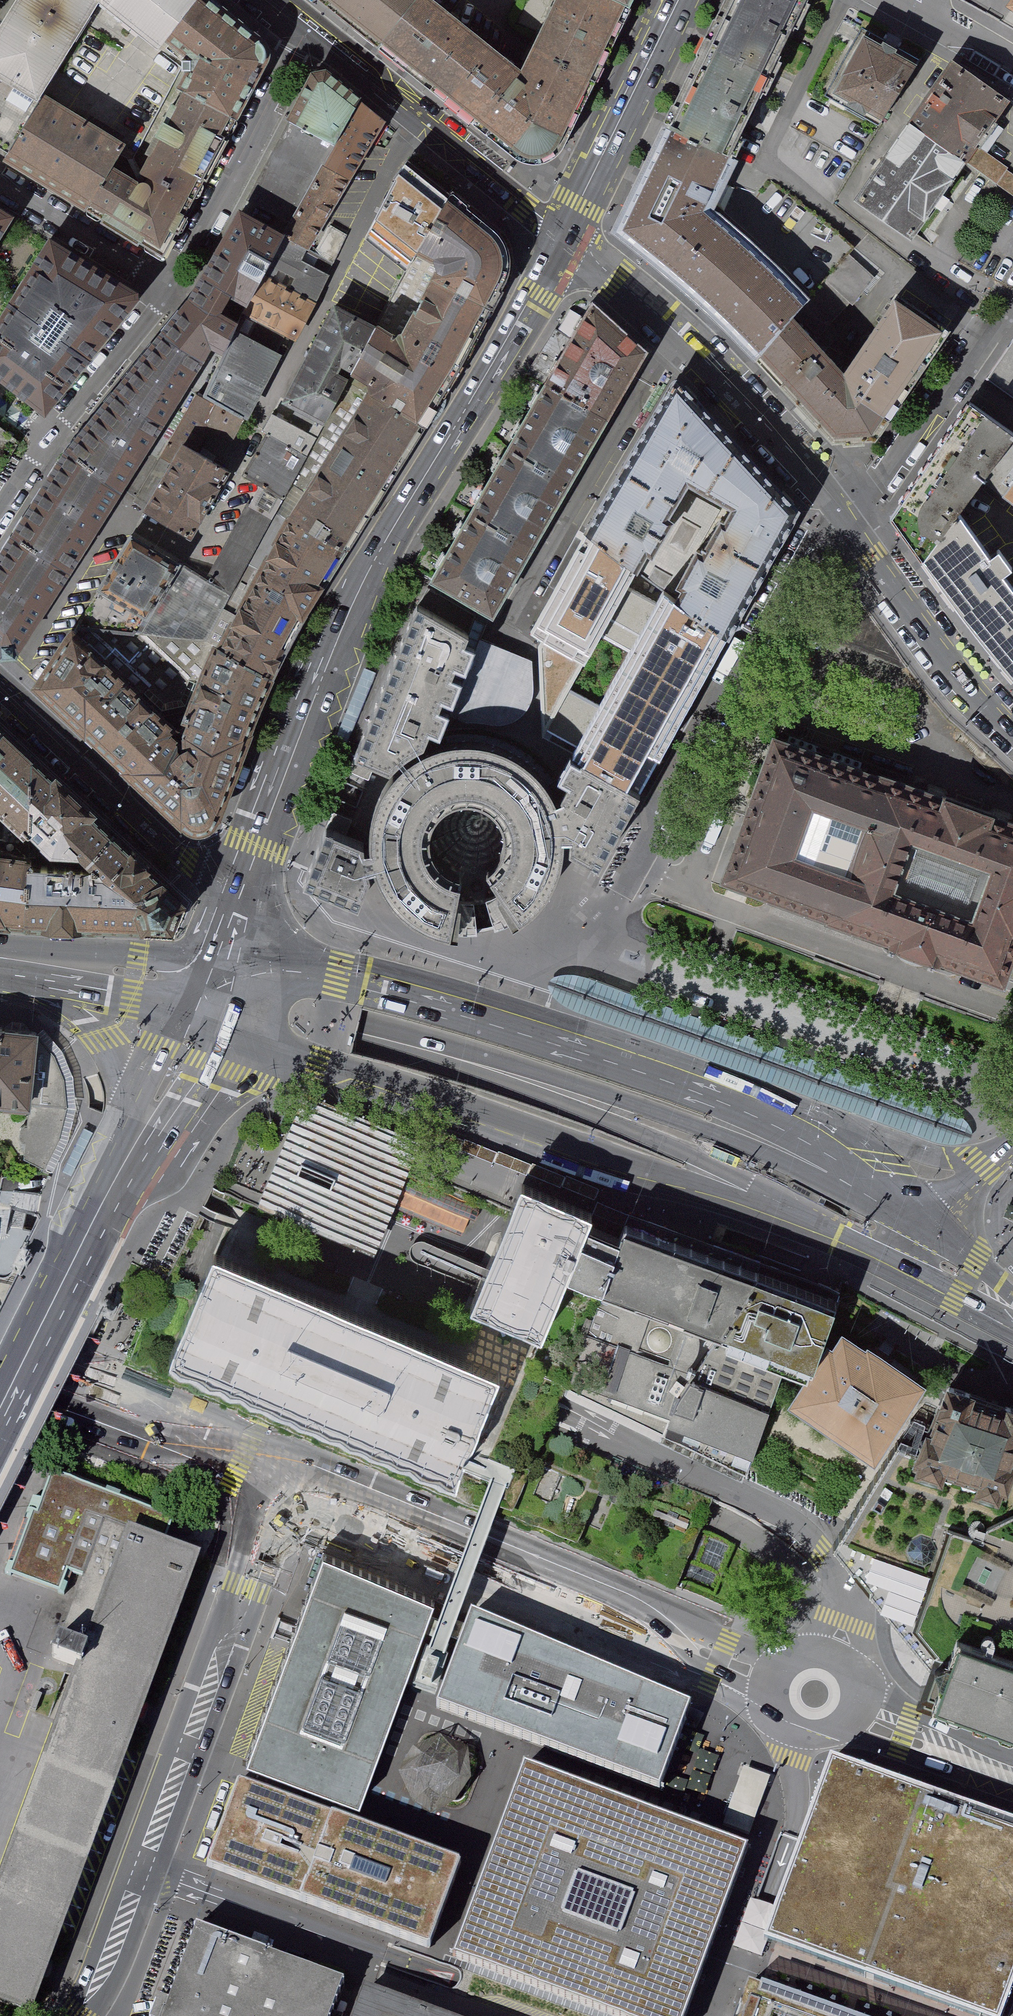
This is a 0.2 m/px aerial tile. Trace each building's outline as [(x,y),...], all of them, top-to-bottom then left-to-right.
[(14,7),(69,42),(96,0),(18,0),(14,7)] [(160,50),(171,37),(202,0),(97,0),(160,50)] [(203,0),(202,0),(171,37),(194,55),(197,77),(177,117),(225,142),(265,66),(266,58),(264,51),(260,46),(203,0)] [(381,48),(420,1),(419,0),(322,0),(381,48)] [(453,106),(495,52),(429,0),(420,0),(420,1),(381,48),(453,106)] [(622,26),(566,0),(562,0),(532,59),(592,91),(622,26)] [(622,26),(634,0),(566,0),(622,26)] [(770,86),(808,0),(732,0),(707,55),(770,86)] [(1004,8),(1012,14),(1012,0),(1010,0),(1004,8)] [(0,28),(0,151),(1,152),(37,93),(69,42),(14,7),(0,28)] [(914,67),(859,34),(821,98),(877,131),(914,67)] [(562,153),(592,91),(532,59),(524,75),(495,52),(453,106),(521,161),(532,167),(545,166),(556,161),(562,153)] [(770,86),(707,55),(669,134),(733,169),(770,86)] [(1008,100),(953,62),(858,199),(912,237),(965,161),(1008,100)] [(362,104),(326,75),(312,78),(284,132),(332,159),(362,104)] [(125,150),(37,93),(1,152),(92,208),(111,174),(125,150)] [(324,174),(347,187),(374,141),(385,122),(362,104),(332,159),(324,174)] [(167,255),(225,142),(177,117),(138,192),(111,174),(92,208),(167,255)] [(642,250),(680,282),(716,208),(727,183),(733,169),(669,134),(664,131),(617,230),(642,250)] [(239,218),(287,243),(324,174),(332,159),(284,132),(239,218)] [(373,231),(415,265),(451,204),(404,171),(373,231)] [(328,219),(347,187),(324,174),(287,243),(307,254),(328,219)] [(431,273),(434,285),(428,297),(481,327),(498,299),(508,278),(510,260),(501,240),(486,227),(451,204),(415,265),(431,273)] [(810,295),(767,254),(716,208),(680,282),(721,319),(745,346),(755,356),(791,312),(810,295)] [(0,214),(0,234),(9,219),(0,214)] [(239,218),(210,270),(84,425),(0,555),(0,655),(15,655),(15,648),(229,313),(241,321),(247,312),(287,243),(239,218)] [(346,234),(331,225),(315,251),(333,261),(346,234)] [(247,312),(301,339),(336,270),(307,254),(287,243),(247,312)] [(51,245),(0,328),(0,387),(41,420),(135,304),(134,297),(51,245)] [(358,372),(354,381),(370,391),(420,425),(457,368),(481,327),(428,297),(408,338),(397,342),(380,332),(358,372)] [(791,312),(755,356),(836,450),(863,449),(947,332),(899,301),(849,371),(791,312)] [(644,355),(576,303),(524,388),(595,433),(644,355)] [(345,370),(347,365),(358,372),(380,332),(338,310),(315,352),(345,370)] [(274,364),(234,344),(207,396),(247,417),(274,364)] [(354,381),(343,374),(345,370),(315,352),(278,419),(336,452),(370,391),(354,381)] [(664,595),(724,640),(797,512),(679,384),(584,537),(635,572),(664,595)] [(595,433),(524,388),(484,449),(560,491),(595,433)] [(321,477),(302,508),(296,517),(344,544),(420,425),(370,391),(336,452),(321,477)] [(236,438),(247,417),(207,396),(201,392),(136,505),(148,511),(184,447),(198,455),(214,425),(236,438)] [(920,565),(958,515),(982,482),(1012,440),(1012,433),(970,404),(888,521),(920,565)] [(321,477),(336,452),(278,419),(265,444),(321,477)] [(982,482),(1006,498),(1012,487),(1012,440),(982,482)] [(302,508),(321,477),(265,444),(247,476),(262,486),(302,508)] [(198,455),(184,447),(148,511),(194,537),(230,473),(198,455)] [(560,491),(484,449),(449,509),(526,551),(560,491)] [(296,517),(302,508),(262,486),(211,576),(176,569),(148,617),(100,590),(82,630),(136,678),(191,726),(216,647),(296,517)] [(490,614),(526,551),(449,509),(413,570),(490,614)] [(1012,679),(1012,589),(1006,580),(1012,574),(1012,571),(1001,554),(992,560),(958,515),(920,565),(1012,679)] [(344,544),(296,517),(216,647),(269,674),(344,544)] [(627,588),(635,572),(584,537),(532,635),(585,665),(601,634),(627,588)] [(100,590),(148,617),(176,569),(178,566),(132,538),(100,590)] [(658,605),(627,588),(601,634),(633,652),(658,605)] [(674,737),(724,640),(664,595),(658,605),(633,652),(601,706),(674,737)] [(375,761),(389,767),(400,755),(411,748),(424,741),(429,728),(440,732),(450,708),(439,704),(442,696),(453,700),(462,676),(452,672),(455,664),(466,669),(476,645),(465,641),(469,630),(416,602),(354,753),(356,754),(350,770),(368,778),(375,761)] [(89,730),(136,678),(82,630),(37,682),(89,730)] [(532,659),(480,638),(450,712),(467,718),(490,720),(501,721),(509,719),(519,714),(527,706),(532,698),(533,686),(532,670),(532,659)] [(269,674),(216,647),(191,726),(240,748),(269,674)] [(117,757),(184,752),(191,726),(136,678),(89,730),(117,757)] [(220,814),(240,748),(191,726),(184,752),(117,757),(180,825),(192,831),(205,830),(215,822),(220,814)] [(38,761),(7,731),(0,738),(0,800),(38,832),(38,761)] [(373,865),(430,845),(429,840),(429,837),(430,832),(431,826),(432,822),(434,819),(439,812),(447,805),(454,802),(464,800),(477,801),(487,805),(495,812),(501,822),(504,832),(504,844),(502,851),(496,860),(486,869),(490,875),(501,890),(485,898),(494,928),(519,917),(532,907),(543,895),(551,884),(556,875),(560,863),(565,836),(570,836),(569,848),(599,865),(640,789),(571,751),(558,774),(568,779),(561,792),(562,794),(557,797),(554,790),(547,778),(536,766),(521,753),(506,745),(491,740),(473,737),(459,737),(447,739),(437,741),(427,745),(415,751),(404,759),(394,769),(383,782),(378,793),(374,802),(371,812),(370,819),(369,829),(369,839),(369,845),(364,846),(364,839),(346,832),(353,817),(332,809),(302,881),(358,903),(370,872),(368,867),(373,865)] [(719,882),(738,889),(914,955),(1004,989),(1012,964),(1012,829),(773,740),(719,882)] [(101,860),(119,837),(38,761),(38,832),(61,851),(89,854),(101,860)] [(187,904),(119,837),(101,860),(111,871),(35,865),(32,929),(175,927),(178,923),(187,904)] [(432,850),(430,845),(373,865),(375,872),(380,882),(389,896),(397,905),(412,918),(420,923),(434,928),(443,931),(452,932),(465,933),(477,932),(474,901),(457,900),(461,874),(452,871),(442,865),(438,861),(434,856),(432,850)] [(32,929),(35,865),(35,859),(0,855),(0,924),(32,929)] [(952,1114),(589,980),(562,977),(546,986),(553,1001),(571,1015),(717,1067),(776,1087),(939,1146),(946,1148),(961,1146),(966,1146),(973,1139),(968,1127),(952,1114)] [(0,1042),(0,1105),(35,1108),(40,1046),(0,1042)] [(57,1066),(40,1046),(35,1108),(32,1129),(28,1129),(25,1132),(24,1141),(27,1145),(30,1145),(27,1169),(47,1179),(62,1151),(70,1118),(67,1086),(57,1066)] [(300,1092),(254,1205),(372,1252),(390,1207),(466,1238),(494,1170),(300,1092)] [(470,1307),(542,1335),(566,1273),(588,1222),(592,1211),(517,1183),(470,1307)] [(620,1235),(588,1222),(566,1273),(600,1286),(620,1235)] [(832,1303),(625,1224),(620,1235),(600,1286),(607,1289),(731,1335),(730,1340),(729,1343),(782,1363),(788,1365),(806,1372),(832,1303)] [(355,1313),(212,1255),(172,1355),(462,1473),(502,1373),(355,1313)] [(607,1289),(573,1377),(674,1415),(678,1401),(723,1338),(730,1340),(731,1335),(607,1289)] [(830,1347),(792,1402),(875,1460),(927,1387),(870,1347),(868,1351),(844,1335),(834,1350),(830,1347)] [(729,1343),(730,1340),(723,1338),(678,1401),(674,1415),(666,1436),(746,1475),(749,1467),(788,1365),(782,1363),(729,1343)] [(998,1491),(1012,1454),(1012,1414),(953,1395),(919,1467),(998,1491)] [(845,1532),(945,1572),(962,1525),(991,1536),(1012,1527),(1012,1454),(998,1491),(919,1467),(898,1458),(845,1532)] [(195,1562),(160,1549),(170,1524),(45,1477),(7,1579),(54,1596),(61,1576),(79,1582),(45,1673),(66,1681),(0,1859),(0,2015),(26,2015),(195,1562)] [(927,1620),(953,1648),(960,1628),(1012,1646),(1012,1527),(991,1536),(962,1525),(945,1572),(927,1620)] [(945,1572),(845,1532),(836,1544),(947,1667),(953,1648),(927,1620),(945,1572)] [(433,1601),(323,1554),(306,1595),(246,1762),(355,1805),(393,1703),(397,1693),(402,1682),(433,1601)] [(535,1743),(660,1788),(686,1714),(691,1701),(476,1615),(436,1707),(484,1724),(535,1743)] [(960,1628),(953,1648),(947,1667),(933,1707),(1012,1735),(1012,1646),(960,1628)] [(465,1746),(402,1743),(400,1804),(463,1806),(465,1746)] [(828,1762),(765,1940),(870,1977),(979,2015),(1002,2015),(1012,1986),(1012,1827),(828,1762)] [(524,1770),(486,1870),(485,1873),(450,1964),(474,1973),(587,2015),(685,2015),(707,1957),(747,1854),(649,1817),(524,1770)] [(349,1822),(239,1782),(207,1866),(429,1948),(461,1864),(419,1849),(349,1822)] [(772,1794),(743,1784),(740,1792),(725,1833),(754,1843),(769,1802),(772,1794)] [(757,1934),(767,1904),(750,1899),(741,1929),(757,1934)] [(196,1929),(161,2015),(332,2015),(345,1983),(274,1958),(196,1929)] [(748,1974),(732,2015),(861,2015),(748,1974)] [(362,1987),(351,2015),(441,2015),(362,1987)]
